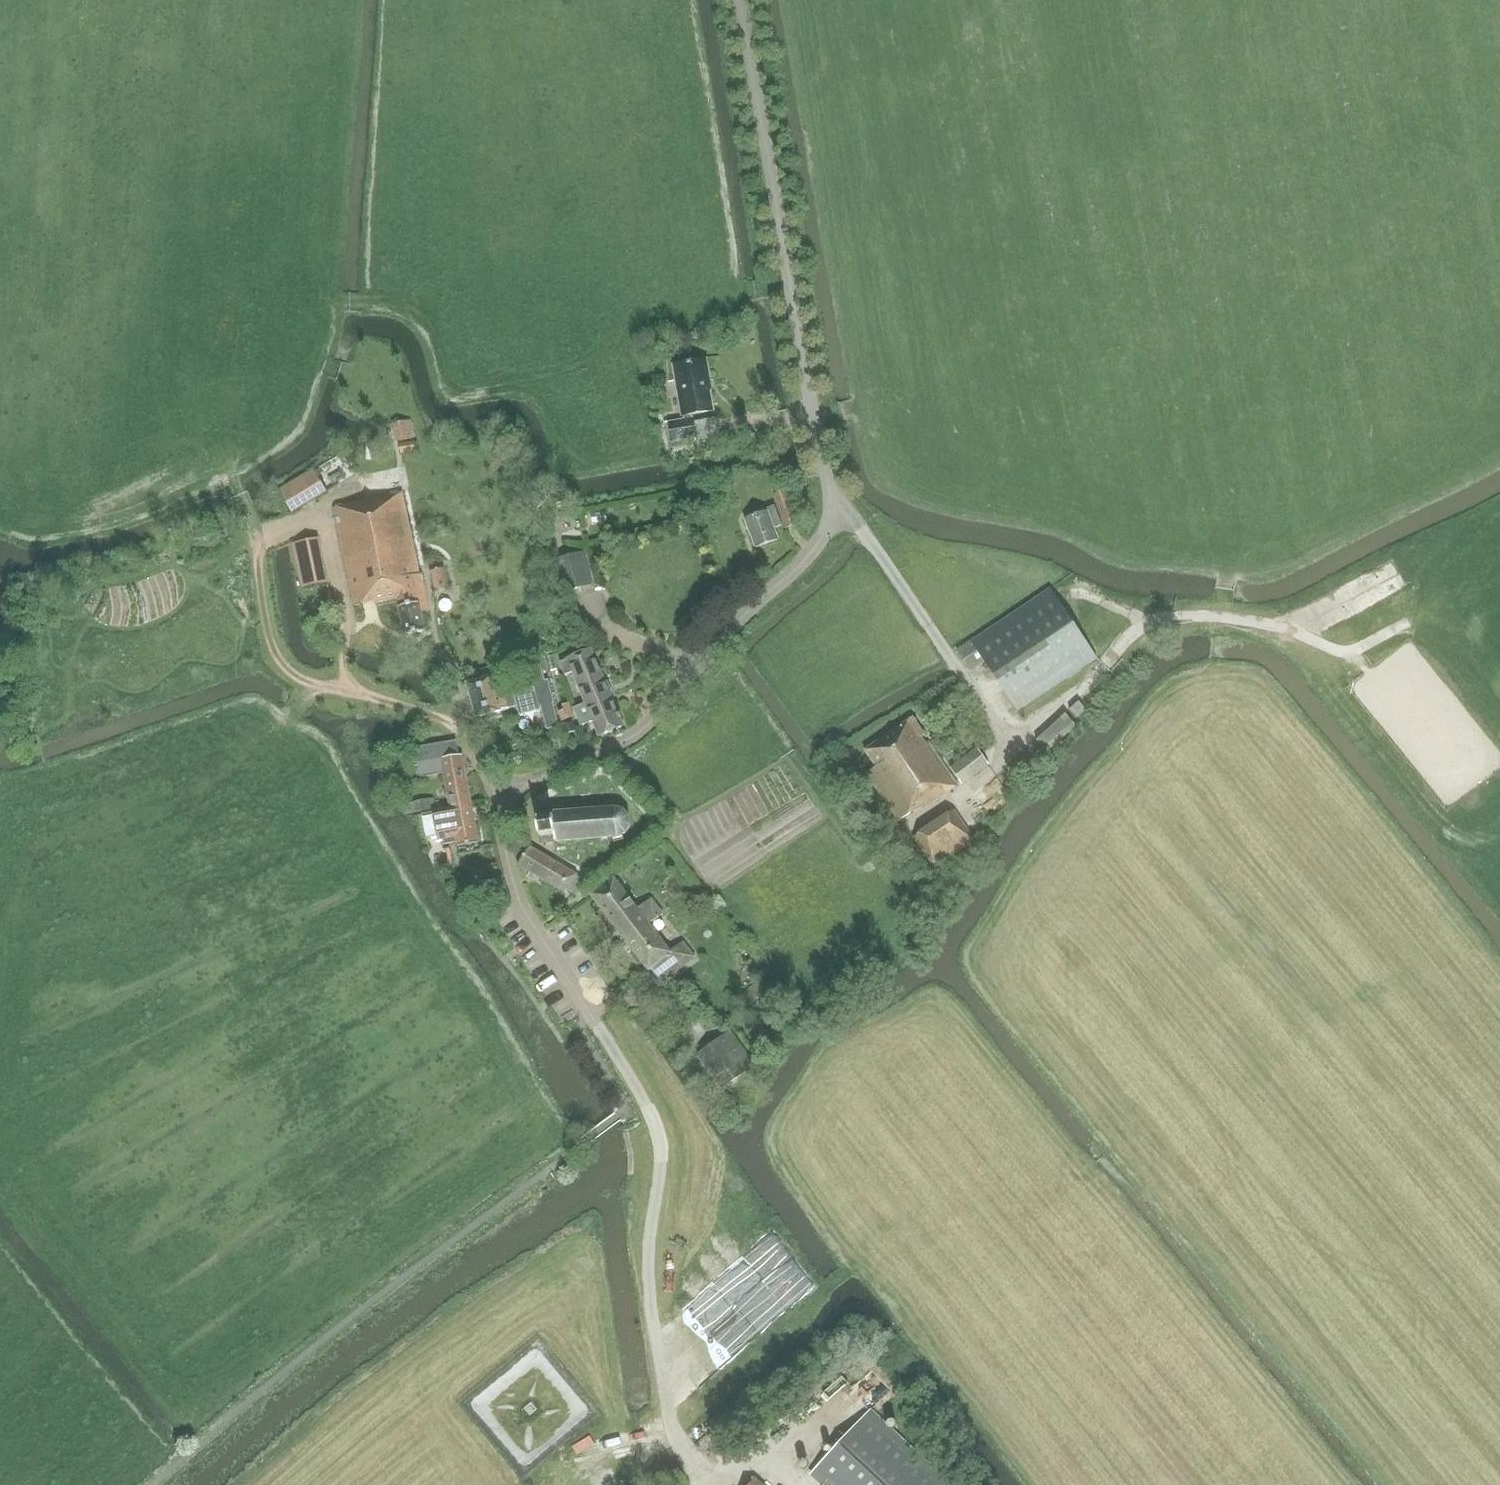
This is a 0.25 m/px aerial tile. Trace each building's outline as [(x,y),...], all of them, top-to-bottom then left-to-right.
[(709,378),(706,359),(674,365),(683,416),(684,416),(685,420),(670,423),(673,441),(697,437),(694,419),(693,419),(692,414),(713,411),(710,391),(707,391),(705,379),(709,378)] [(416,451),(415,442),(401,444),(402,453),(416,451)] [(328,492),(314,468),(280,488),(294,512),(328,492)] [(786,528),(799,523),(788,490),(774,495),(786,528)] [(403,492),(334,507),(355,605),(376,601),(376,603),(398,598),(406,635),(426,630),(422,612),(430,610),(421,569),(419,570),(403,492)] [(767,511),(746,519),(756,547),(778,539),(774,528),(782,525),(775,506),(766,509),(767,511)] [(328,583),(319,538),(292,543),(302,588),(328,583)] [(565,592),(594,585),(585,551),(555,559),(565,592)] [(435,589),(448,587),(444,569),(432,571),(431,571),(435,588),(435,589)] [(1097,658),(1051,589),(958,650),(971,670),(985,661),(1018,710),(1097,658)] [(587,703),(574,707),(582,726),(594,721),(600,735),(623,725),(592,650),(561,663),(566,675),(574,671),(587,703)] [(502,677),(501,674),(468,684),(477,717),(518,706),(520,715),(541,709),(548,730),(560,726),(553,703),(554,702),(548,679),(545,680),(540,662),(523,667),(527,680),(512,683),(510,675),(502,677)] [(1039,738),(1051,752),(1081,728),(1069,714),(1039,738)] [(876,767),(867,773),(899,821),(921,806),(923,808),(957,785),(928,742),(926,744),(921,737),(925,735),(913,718),(865,750),(876,767)] [(572,722),(564,725),(567,734),(575,731),(572,722)] [(451,807),(472,803),(463,755),(459,756),(456,740),(416,747),(422,776),(444,772),(451,807)] [(963,785),(990,765),(978,747),(951,768),(963,785)] [(432,809),(430,798),(415,801),(417,811),(432,809)] [(479,842),(472,803),(451,807),(434,811),(440,839),(456,836),(458,846),(479,842)] [(623,810),(616,808),(592,809),(572,811),(554,812),(539,813),(539,820),(541,838),(541,843),(555,842),(618,836),(625,833),(626,832),(630,826),(630,824),(630,817),(629,816),(624,811),(624,810),(623,810)] [(935,868),(976,841),(955,810),(915,838),(935,868)] [(578,875),(530,847),(519,865),(567,893),(568,892),(576,896),(586,880),(577,875),(578,875)] [(456,884),(452,876),(443,882),(448,889),(456,884)] [(470,903),(491,894),(484,878),(463,888),(470,903)] [(650,924),(659,917),(663,914),(651,898),(637,908),(614,878),(592,895),(650,971),(652,969),(663,983),(695,957),(683,942),(670,952),(650,924)] [(766,993),(758,983),(748,991),(756,1001),(766,993)] [(731,1031),(723,1037),(698,1056),(723,1088),(747,1070),(755,1064),(731,1031)] [(811,1475),(822,1484),(947,1484),(870,1413),(811,1475)]
